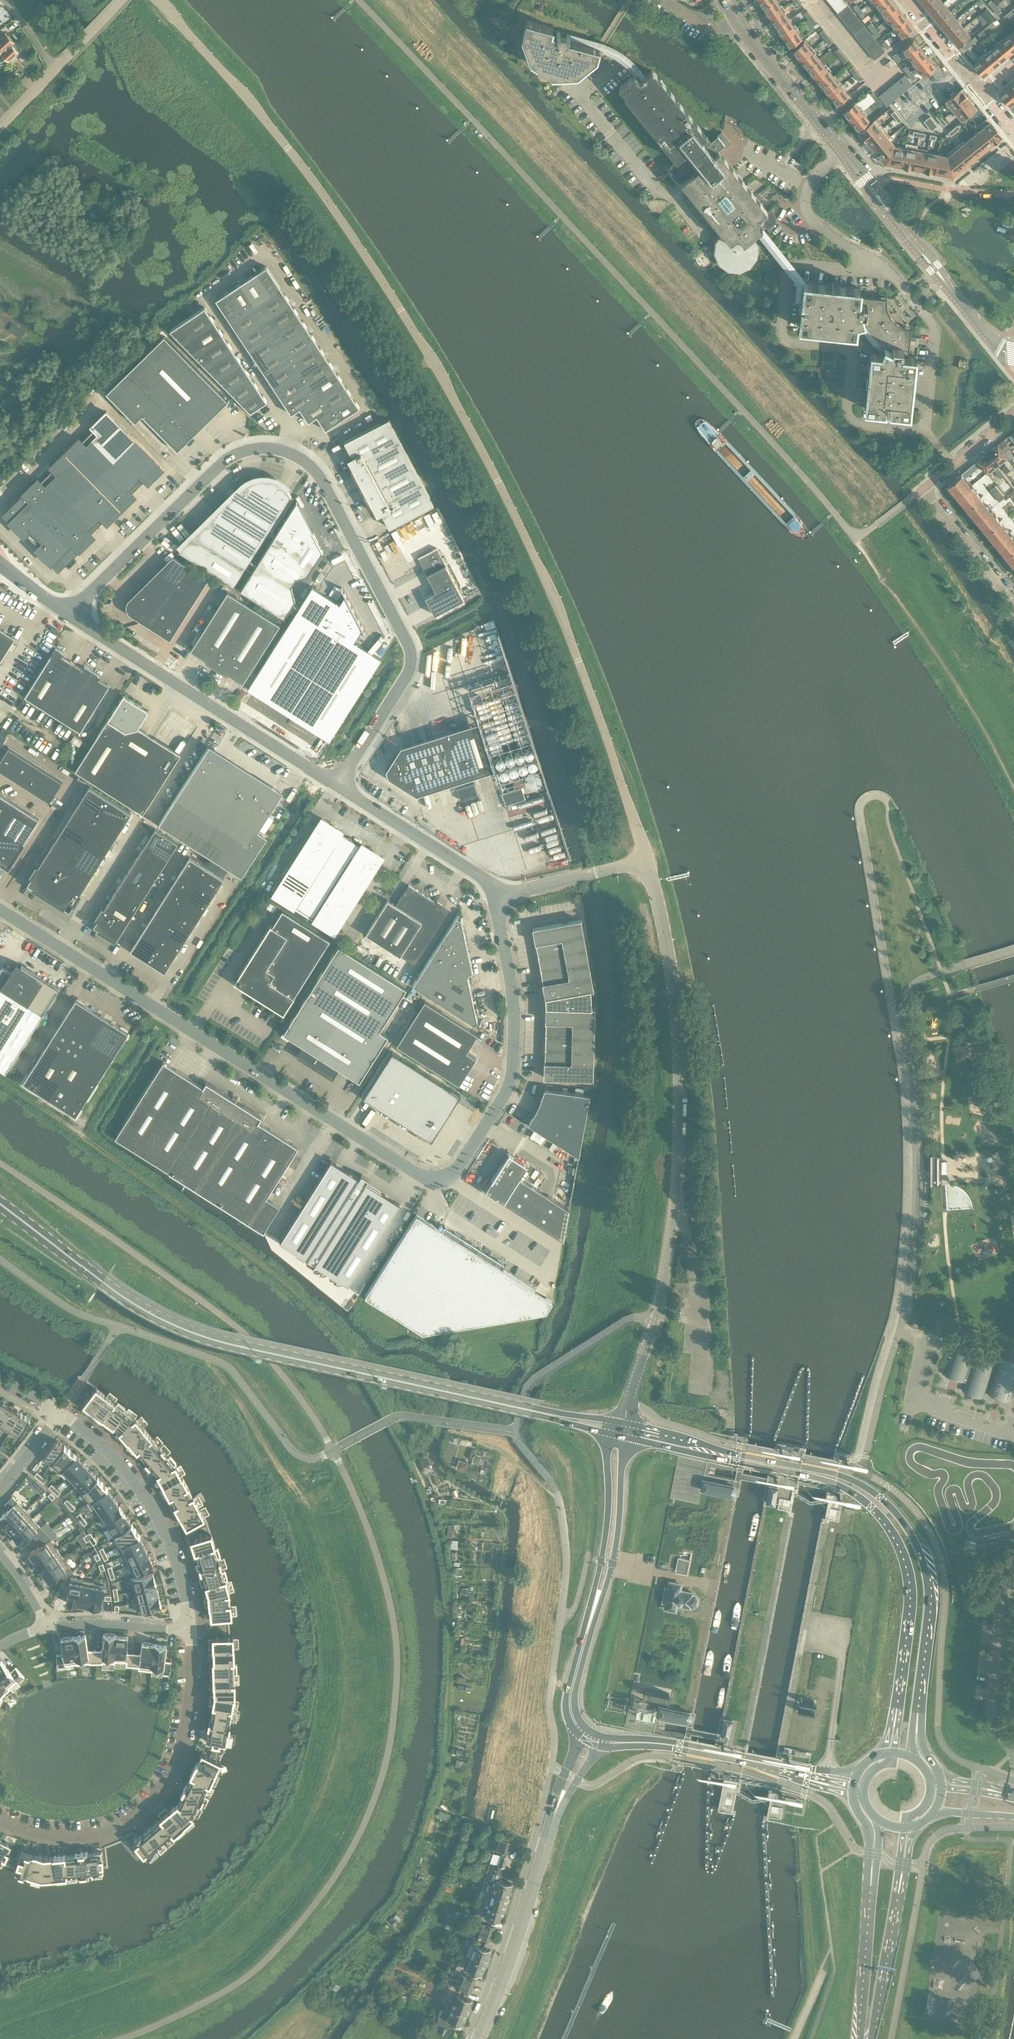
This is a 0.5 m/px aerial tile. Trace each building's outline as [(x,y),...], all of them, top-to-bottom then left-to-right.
[(769,17),(782,9),(776,0),(774,0),(763,8),(769,17)] [(837,12),(847,4),(843,0),(828,0),(837,12)] [(880,9),(891,0),(873,0),(872,0),(880,9)] [(887,18),(899,9),(892,0),(891,0),(880,9),(887,18)] [(929,13),(943,3),(941,0),(929,0),(923,5),(930,13),(929,13)] [(992,9),(996,6),(991,0),(990,0),(987,3),(992,9)] [(930,13),(937,21),(949,11),(943,3),(929,13),(930,14),(930,13)] [(837,13),(874,59),(884,51),(847,4),(837,13)] [(769,17),(776,27),(789,18),(782,9),(769,17)] [(887,18),(894,27),(906,18),(899,9),(887,18)] [(937,21),(943,29),(956,19),(949,11),(937,21)] [(812,17),(808,19),(809,20),(803,24),(810,32),(818,25),(812,17)] [(776,27),(782,37),(795,28),(789,18),(776,27)] [(906,18),(894,27),(902,37),(914,27),(906,18)] [(943,29),(950,38),(963,27),(956,19),(943,29)] [(525,44),(531,59),(538,63),(538,64),(551,73),(560,72),(560,73),(576,72),(583,67),(596,57),(598,48),(599,49),(599,48),(599,47),(584,43),(586,40),(570,35),(556,31),(555,33),(551,32),(553,27),(527,20),(523,35),(526,43),(525,44)] [(980,31),(983,35),(989,30),(986,26),(980,31)] [(963,27),(950,38),(957,46),(970,36),(963,27)] [(795,28),(782,37),(789,47),(802,38),(795,28)] [(2,53),(14,41),(6,33),(0,38),(0,50),(2,53)] [(999,42),(1009,54),(1013,50),(1013,41),(1008,35),(999,42)] [(901,49),(909,58),(921,48),(913,39),(901,49)] [(586,40),(584,43),(599,47),(599,48),(605,50),(608,51),(611,53),(614,54),(616,55),(621,59),(622,59),(624,61),(627,64),(629,65),(631,67),(635,73),(634,74),(618,87),(619,87),(677,158),(676,159),(668,166),(681,182),(682,182),(719,152),(720,151),(725,147),(722,144),(724,142),(718,134),(717,135),(710,141),(706,136),(707,136),(706,135),(705,136),(652,70),(644,77),(637,69),(632,63),(623,55),(616,50),(607,46),(586,40)] [(792,50),(799,59),(811,50),(804,40),(792,50)] [(999,42),(990,50),(1000,62),(1009,54),(999,42)] [(909,58),(916,67),(928,57),(921,48),(909,58)] [(799,59),(807,68),(819,59),(811,50),(799,59)] [(990,50),(981,57),(991,69),(1000,62),(990,50)] [(928,57),(916,67),(924,76),(936,67),(928,57)] [(991,69),(981,57),(972,65),(982,77),(991,69)] [(807,68),(814,77),(826,68),(819,59),(807,68)] [(885,64),(888,68),(893,64),(890,60),(885,64)] [(902,68),(907,74),(911,71),(910,71),(913,69),(910,65),(907,67),(906,65),(902,68)] [(814,77),(822,87),(834,77),(826,68),(814,77)] [(911,71),(907,74),(912,80),(916,77),(911,71)] [(857,72),(854,75),(861,85),(865,82),(857,72)] [(905,75),(901,78),(909,88),(913,85),(905,75)] [(822,87),(829,96),(841,86),(834,77),(822,87)] [(901,78),(896,82),(904,92),(909,88),(901,78)] [(896,82),(892,85),(900,95),(904,92),(896,82)] [(892,85),(888,89),(896,99),(900,95),(892,85)] [(841,86),(829,96),(837,105),(849,95),(841,86)] [(1008,87),(999,94),(1009,106),(1013,102),(1013,94),(1008,87)] [(963,88),(944,103),(951,111),(952,112),(954,110),(953,110),(968,98),(965,94),(967,93),(963,88)] [(888,89),(883,93),(891,103),(896,99),(888,89)] [(869,95),(874,101),(878,98),(873,92),(869,95)] [(891,103),(883,93),(879,96),(887,106),(891,103)] [(968,98),(953,110),(954,110),(960,119),(963,117),(968,113),(972,109),(975,107),(968,98)] [(842,112),(850,121),(862,111),(854,102),(842,112)] [(862,111),(850,121),(857,130),(869,120),(862,111)] [(977,125),(980,129),(993,144),(997,140),(998,142),(1003,138),(986,118),(977,125)] [(876,119),(858,134),(862,139),(863,137),(866,141),(883,128),(876,119)] [(883,128),(866,141),(873,150),(888,138),(890,136),(883,128)] [(980,129),(972,135),(984,150),(993,144),(980,129)] [(964,142),(976,157),(984,150),(972,135),(964,142)] [(888,138),(873,150),(884,163),(895,146),(888,138)] [(962,140),(954,147),(968,164),(971,161),(973,162),(977,159),(978,158),(976,157),(964,142),(963,140),(962,140)] [(905,148),(901,167),(906,167),(906,169),(912,171),(913,169),(912,169),(916,147),(917,147),(917,145),(906,143),(905,148)] [(895,146),(884,163),(901,167),(905,148),(895,146)] [(916,147),(912,169),(913,169),(923,171),(926,152),(927,152),(927,149),(917,147),(916,147)] [(954,147),(946,154),(947,156),(952,176),(953,179),(965,169),(964,167),(968,164),(954,147)] [(756,246),(756,245),(755,245),(752,237),(752,236),(758,231),(761,229),(766,225),(761,220),(758,223),(756,221),(767,212),(719,152),(682,182),(723,233),(723,234),(718,241),(717,241),(717,242),(716,251),(716,252),(720,261),(721,262),(728,267),(729,268),(729,267),(738,268),(738,269),(740,268),(748,264),(748,265),(749,264),(749,263),(754,256),(755,255),(756,246)] [(926,152),(923,171),(933,173),(937,154),(927,152),(926,152)] [(937,154),(933,173),(952,176),(947,156),(937,154)] [(761,229),(758,231),(798,282),(797,299),(802,300),(801,301),(800,301),(798,303),(798,305),(800,307),(801,307),(799,327),(856,333),(856,326),(860,327),(865,325),(871,335),(877,342),(879,344),(877,348),(877,352),(870,351),(864,408),(884,410),(884,411),(885,413),(887,413),(889,412),(890,411),(909,413),(915,356),(908,355),(911,328),(902,326),(895,321),(890,315),(887,307),(886,298),(859,295),(860,288),(804,282),(761,229)] [(253,274),(267,295),(280,287),(266,266),(254,274),(253,274)] [(240,282),(254,303),(267,295),(253,274),(253,275),(241,283),(241,282),(240,282)] [(228,290),(228,291),(242,312),(254,303),(240,282),(240,283),(229,291),(228,290)] [(254,303),(263,317),(288,300),(289,300),(280,287),(267,295),(254,303)] [(215,299),(229,320),(242,312),(228,291),(216,299),(215,299)] [(263,317),(272,330),(297,313),(297,314),(289,300),(288,300),(263,317)] [(229,320),(238,334),(238,333),(263,317),(254,303),(242,312),(229,320)] [(169,330),(181,342),(213,321),(214,321),(204,307),(169,330)] [(272,330),(281,343),(306,327),(297,314),(297,313),(272,330)] [(238,334),(247,347),(247,346),(272,330),(263,317),(238,333),(238,334)] [(181,342),(193,353),(222,334),(222,335),(222,334),(214,321),(213,321),(181,342)] [(281,343),(289,357),(314,340),(315,341),(315,340),(306,327),(281,343)] [(247,347),(256,360),(281,343),(272,330),(247,346),(247,347)] [(193,353),(204,365),(231,347),(231,348),(222,334),(222,335),(222,334),(193,353)] [(142,415),(177,450),(200,428),(196,425),(201,420),(206,416),(214,411),(220,408),(228,400),(164,335),(106,392),(135,422),(142,415)] [(289,357),(298,370),(323,353),(323,354),(324,354),(315,340),(315,341),(314,340),(289,357)] [(256,360),(264,374),(265,374),(264,373),(289,357),(281,343),(256,360)] [(204,365),(215,377),(239,361),(240,361),(231,348),(231,347),(204,365)] [(298,370),(307,383),(332,367),(333,367),(324,354),(323,354),(323,353),(298,370)] [(264,374),(273,387),(273,386),(298,370),(289,357),(264,373),(265,374),(264,374)] [(215,377),(227,388),(248,374),(248,375),(249,374),(240,361),(239,361),(215,377)] [(307,383),(316,397),(320,394),(341,380),(341,381),(341,380),(333,367),(332,367),(307,383)] [(273,387),(282,400),(307,383),(298,370),(273,386),(273,387)] [(227,388),(238,400),(257,388),(258,388),(249,374),(248,375),(248,374),(227,388)] [(329,407),(333,405),(350,394),(341,380),(341,381),(341,380),(320,394),(329,407)] [(291,414),(299,408),(316,397),(307,383),(282,400),(291,414)] [(257,388),(238,400),(250,412),(266,401),(258,388),(257,388)] [(308,422),(316,416),(329,407),(320,394),(316,397),(299,408),(308,422)] [(350,394),(333,405),(342,418),(359,407),(350,394)] [(316,416),(325,429),(342,418),(333,405),(329,407),(316,416)] [(88,435),(107,453),(113,460),(134,440),(106,411),(92,425),(95,428),(88,435)] [(377,515),(381,512),(389,527),(433,504),(388,418),(344,441),(352,456),(347,458),(353,469),(377,515)] [(64,451),(86,474),(107,453),(88,435),(82,441),(79,438),(65,452),(64,451)] [(162,468),(134,440),(113,460),(139,486),(145,480),(148,482),(162,468)] [(987,452),(998,466),(1000,464),(1008,458),(997,444),(987,452)] [(53,469),(47,475),(66,494),(86,474),(64,451),(65,452),(51,466),(53,469)] [(987,452),(977,460),(981,465),(988,474),(993,469),(1000,478),(1003,475),(996,467),(998,466),(987,452)] [(107,453),(86,474),(122,510),(121,509),(135,495),(132,492),(139,486),(113,460),(107,453)] [(1010,470),(1006,464),(1002,467),(1006,472),(1010,470)] [(947,484),(956,497),(970,485),(964,478),(960,473),(947,484)] [(86,474),(66,494),(72,501),(98,526),(104,520),(107,523),(121,509),(122,510),(86,474)] [(23,493),(24,494),(25,493),(32,500),(38,494),(59,514),(72,501),(66,494),(47,475),(41,481),(38,478),(23,493)] [(248,483),(242,488),(178,551),(179,551),(234,585),(290,496),(291,497),(291,496),(290,494),(288,491),(286,489),(282,485),(275,481),(268,479),(261,479),(255,480),(248,483)] [(956,497),(966,508),(980,497),(970,485),(956,497)] [(33,539),(52,521),(59,514),(38,494),(32,500),(25,493),(24,494),(4,514),(11,520),(10,521),(24,536),(27,533),(33,539)] [(966,508),(976,520),(989,509),(980,497),(966,508)] [(72,501),(59,514),(52,521),(79,548),(78,549),(79,550),(94,535),(91,533),(98,526),(72,501)] [(284,617),(290,609),(293,611),(297,604),(294,602),(295,600),(291,586),(296,577),(307,575),(323,551),(297,501),(296,501),(296,502),(257,564),(253,561),(249,569),(252,571),(240,590),(284,617)] [(1002,510),(1006,515),(1013,509),(1013,501),(1002,510)] [(976,520),(985,532),(999,521),(989,509),(976,520)] [(52,521),(33,539),(39,546),(36,549),(51,563),(52,562),(58,568),(78,549),(79,548),(52,521)] [(985,532),(995,544),(1008,533),(999,521),(985,532)] [(1005,555),(1013,548),(1013,539),(1008,533),(995,544),(1005,555)] [(463,599),(436,547),(417,557),(436,591),(425,597),(434,614),(463,599)] [(1013,567),(1013,548),(1005,555),(1013,567)] [(173,556),(159,570),(174,585),(175,582),(181,574),(186,565),(173,556)] [(181,574),(202,587),(208,578),(186,565),(181,574)] [(159,570),(152,577),(168,593),(170,591),(174,585),(159,570)] [(175,582),(197,596),(202,587),(181,574),(175,582)] [(145,584),(163,602),(165,599),(168,593),(152,577),(145,584)] [(170,591),(191,604),(197,596),(175,582),(174,585),(170,591)] [(138,591),(150,604),(157,611),(159,608),(163,602),(145,584),(138,591)] [(365,632),(342,587),(341,587),(345,595),(339,603),(312,586),(248,688),(329,739),(381,658),(354,641),(362,628),(365,633),(365,632)] [(140,619),(140,620),(150,604),(138,591),(137,591),(139,593),(132,599),(130,601),(129,604),(129,606),(130,609),(131,611),(133,613),(141,618),(140,619)] [(165,599),(186,613),(191,604),(170,591),(168,593),(165,599)] [(206,661),(216,668),(254,607),(228,591),(191,649),(205,659),(206,661)] [(159,608),(168,613),(181,621),(186,613),(165,599),(163,602),(159,608)] [(140,620),(148,625),(157,611),(150,604),(140,620)] [(254,607),(216,668),(225,674),(228,673),(243,682),(280,624),(254,607)] [(148,625),(157,630),(168,613),(159,608),(157,611),(148,625)] [(168,613),(157,630),(170,638),(181,621),(168,613)] [(15,637),(0,628),(0,661),(15,637)] [(25,696),(43,708),(73,661),(62,655),(63,653),(55,648),(25,696)] [(43,708),(62,719),(92,671),(84,666),(83,668),(73,661),(43,708)] [(92,671),(62,719),(80,731),(109,685),(99,678),(100,676),(92,671)] [(138,727),(146,714),(141,711),(140,706),(141,705),(124,694),(107,719),(108,720),(75,770),(143,813),(180,754),(138,727)] [(386,770),(388,777),(416,794),(474,776),(459,728),(401,746),(386,770)] [(71,740),(79,745),(82,740),(74,735),(71,740)] [(159,823),(241,876),(265,838),(256,832),(281,793),(282,792),(208,745),(208,746),(174,799),(159,823)] [(5,773),(18,752),(8,747),(0,760),(0,770),(5,773)] [(5,773),(14,778),(27,758),(18,752),(5,773)] [(14,778),(23,784),(35,764),(27,758),(14,778)] [(23,784),(32,790),(44,769),(35,764),(23,784)] [(32,790),(41,795),(53,775),(44,769),(32,790)] [(41,795),(50,801),(63,781),(53,775),(41,795)] [(83,795),(104,808),(110,799),(89,786),(88,787),(83,795)] [(502,793),(506,805),(525,799),(522,787),(502,793)] [(14,803),(0,793),(0,825),(14,803)] [(77,804),(98,817),(104,808),(83,795),(77,804)] [(104,808),(125,822),(130,813),(131,813),(110,799),(104,808)] [(0,825),(0,861),(8,866),(39,818),(14,803),(0,825)] [(72,813),(93,826),(98,817),(77,804),(72,813)] [(104,808),(98,817),(119,831),(125,822),(104,808)] [(66,822),(87,835),(93,826),(72,813),(66,822)] [(98,817),(93,826),(114,840),(119,831),(98,817)] [(313,831),(305,843),(316,850),(332,823),(332,824),(322,817),(313,830),(313,831)] [(61,831),(81,844),(87,835),(66,822),(61,831)] [(332,824),(332,823),(316,850),(326,856),(340,833),(341,833),(342,831),(332,824)] [(93,826),(87,835),(108,848),(114,840),(93,826)] [(149,837),(172,851),(178,842),(155,828),(154,828),(155,828),(149,837)] [(55,840),(76,853),(81,844),(61,831),(55,840)] [(297,855),(328,875),(336,862),(351,839),(350,839),(341,833),(340,833),(326,856),(316,850),(305,843),(297,855)] [(87,835),(81,844),(102,857),(108,848),(87,835)] [(143,846),(166,860),(172,852),(149,837),(143,846)] [(351,839),(336,862),(346,869),(361,846),(360,846),(351,839)] [(49,848),(70,862),(76,853),(55,840),(49,848)] [(361,846),(346,869),(356,875),(373,849),(372,849),(362,843),(360,846),(361,846)] [(81,844),(76,853),(97,866),(102,857),(81,844)] [(138,855),(161,869),(166,860),(143,846),(138,855)] [(44,857),(65,871),(70,862),(49,848),(44,857)] [(356,875),(367,882),(374,869),(375,870),(375,869),(383,856),(373,850),(373,849),(356,875)] [(76,853),(70,862),(91,875),(97,866),(76,853)] [(132,864),(155,878),(161,869),(138,855),(132,864)] [(297,856),(289,868),(320,888),(328,875),(297,855),(297,856)] [(38,866),(59,879),(65,871),(44,857),(39,865),(38,865),(38,866)] [(189,857),(171,886),(188,897),(196,885),(207,868),(189,857)] [(70,862),(65,871),(86,884),(91,875),(70,862)] [(336,862),(328,875),(359,895),(359,894),(367,882),(356,875),(346,869),(336,862)] [(127,873),(149,887),(155,878),(132,864),(127,873)] [(31,887),(48,897),(59,879),(38,866),(37,868),(35,867),(29,877),(31,878),(27,883),(32,886),(31,887)] [(224,879),(207,868),(196,885),(213,896),(224,879)] [(281,880),(281,881),(312,900),(320,888),(289,868),(281,881),(281,880)] [(65,871),(59,879),(80,893),(81,892),(80,892),(86,884),(65,871)] [(121,881),(144,896),(149,887),(127,873),(121,881)] [(328,875),(320,888),(351,907),(358,895),(359,895),(328,875)] [(48,897),(64,908),(65,906),(70,909),(73,904),(74,905),(80,895),(79,895),(80,893),(59,879),(48,897)] [(115,890),(138,905),(144,896),(121,881),(115,890)] [(273,894),(304,913),(312,900),(281,881),(273,894)] [(396,904),(388,899),(366,933),(415,964),(449,910),(409,884),(396,904)] [(196,885),(188,897),(205,908),(213,896),(196,885)] [(171,886),(164,898),(181,909),(188,897),(171,886)] [(320,888),(312,900),(343,920),(351,907),(320,888)] [(110,899),(132,914),(138,905),(115,890),(110,899)] [(188,897),(181,909),(198,919),(205,908),(188,897)] [(164,898),(156,909),(173,920),(181,909),(164,898)] [(104,908),(127,923),(132,914),(110,899),(105,907),(104,907),(104,908)] [(312,900),(304,913),(334,933),(342,920),(343,920),(312,900)] [(115,941),(127,923),(104,908),(103,910),(101,909),(95,918),(97,919),(93,924),(98,928),(98,929),(115,940),(115,941)] [(156,909),(149,921),(166,932),(173,920),(156,909)] [(181,909),(173,920),(190,931),(198,919),(181,909)] [(270,925),(269,926),(234,982),(284,1014),(294,997),(330,940),(282,910),(272,926),(270,925)] [(473,971),(461,918),(457,916),(457,914),(413,984),(476,1025),(476,1024),(475,1024),(477,1020),(468,975),(470,972),(473,971)] [(535,942),(583,934),(583,933),(580,920),(581,920),(581,919),(533,928),(533,929),(536,942),(535,942)] [(173,920),(166,932),(183,943),(190,931),(173,920)] [(149,921),(141,933),(158,944),(166,932),(149,921)] [(166,932),(158,944),(175,955),(183,943),(166,932)] [(130,950),(147,961),(158,944),(141,933),(130,950)] [(538,956),(586,947),(585,947),(583,934),(535,942),(536,942),(538,956)] [(158,944),(147,961),(164,972),(175,955),(158,944)] [(339,945),(283,1033),(303,1046),(297,1056),(332,1078),(339,1068),(359,1081),(388,1035),(379,1030),(406,988),(339,945)] [(540,970),(588,961),(585,948),(586,948),(586,947),(538,956),(541,969),(540,970)] [(542,983),(543,984),(591,975),(590,975),(588,961),(540,970),(541,970),(543,983),(542,983)] [(6,1071),(58,988),(21,964),(20,966),(17,963),(12,970),(2,964),(0,968),(0,1067),(6,1071)] [(545,997),(590,989),(593,989),(593,988),(590,975),(591,975),(543,984),(545,997)] [(545,1006),(545,1007),(592,1008),(590,989),(545,997),(545,998),(545,997),(546,1006),(545,1006)] [(76,999),(59,1024),(86,1041),(103,1016),(76,999)] [(397,1044),(459,1084),(459,1083),(475,1057),(475,1058),(476,1057),(467,1051),(478,1034),(425,1000),(397,1044)] [(545,1020),(545,1021),(594,1022),(594,1008),(595,1008),(592,1008),(545,1007),(546,1007),(546,1020),(545,1020)] [(103,1016),(86,1041),(112,1058),(128,1032),(103,1016)] [(545,1034),(545,1035),(594,1036),(593,1036),(594,1022),(545,1021),(546,1021),(545,1034)] [(59,1024),(50,1039),(77,1056),(86,1041),(59,1024)] [(545,1048),(545,1049),(594,1050),(593,1050),(593,1036),(594,1036),(545,1035),(545,1048)] [(77,1056),(50,1039),(28,1073),(23,1082),(28,1085),(76,1115),(112,1058),(86,1041),(77,1056)] [(544,1062),(544,1063),(593,1064),(593,1050),(594,1050),(545,1049),(545,1062),(544,1062)] [(372,1083),(363,1097),(398,1119),(431,1140),(460,1094),(450,1088),(392,1051),(372,1083)] [(258,1121),(262,1116),(206,1081),(203,1086),(163,1061),(115,1137),(155,1162),(264,1231),(265,1228),(263,1230),(250,1222),(298,1147),(258,1121)] [(593,1064),(544,1063),(545,1063),(544,1076),(544,1077),(593,1078),(592,1078),(593,1064)] [(544,1088),(539,1103),(535,1111),(528,1123),(579,1155),(590,1094),(561,1090),(544,1088)] [(514,1157),(509,1153),(491,1181),(485,1190),(504,1202),(563,1239),(569,1208),(520,1177),(527,1165),(514,1157)] [(941,1155),(932,1155),(932,1173),(941,1173),(941,1169),(941,1155)] [(366,1182),(368,1179),(369,1178),(361,1174),(361,1175),(359,1178),(331,1160),(331,1161),(281,1241),(280,1241),(280,1242),(348,1285),(349,1284),(348,1284),(399,1204),(400,1204),(366,1182)] [(330,1163),(326,1169),(331,1172),(334,1166),(330,1163)] [(444,1225),(441,1230),(416,1214),(365,1296),(423,1332),(546,1311),(553,1301),(503,1269),(504,1267),(506,1264),(444,1225)] [(956,1378),(965,1381),(962,1390),(983,1397),(996,1358),(974,1351),(976,1347),(955,1340),(944,1374),(956,1378)] [(987,1393),(998,1397),(1010,1401),(1013,1389),(1013,1360),(1000,1355),(987,1393)] [(106,1394),(96,1387),(84,1404),(93,1411),(106,1395),(106,1394)] [(103,1419),(103,1418),(115,1402),(116,1402),(106,1394),(106,1395),(93,1411),(103,1419)] [(12,1406),(2,1401),(0,1405),(0,1426),(12,1406)] [(115,1402),(103,1418),(114,1426),(113,1425),(125,1410),(124,1409),(126,1407),(119,1401),(117,1404),(115,1402)] [(12,1406),(0,1426),(0,1427),(9,1433),(21,1412),(12,1406)] [(113,1425),(114,1426),(120,1431),(121,1431),(136,1418),(135,1418),(125,1410),(113,1425)] [(9,1433),(12,1429),(21,1434),(31,1418),(21,1412),(9,1433)] [(143,1427),(144,1427),(136,1417),(135,1418),(136,1418),(121,1431),(120,1431),(128,1441),(128,1440),(143,1427)] [(138,1450),(137,1450),(152,1437),(152,1438),(153,1437),(144,1427),(143,1427),(128,1440),(137,1451),(138,1450)] [(159,1446),(159,1445),(152,1438),(152,1437),(137,1450),(138,1450),(144,1458),(145,1459),(159,1446)] [(64,1446),(56,1439),(41,1458),(50,1465),(65,1446),(64,1445),(64,1446)] [(144,1459),(152,1468),(153,1468),(152,1467),(167,1455),(168,1454),(160,1445),(159,1445),(159,1446),(145,1459),(144,1458),(144,1459)] [(50,1465),(50,1466),(53,1462),(61,1468),(59,1469),(60,1470),(76,1454),(65,1446),(50,1465)] [(76,1454),(60,1470),(67,1477),(83,1463),(76,1455),(76,1454)] [(158,1474),(176,1465),(175,1464),(174,1463),(176,1461),(170,1454),(168,1456),(167,1455),(152,1467),(153,1468),(158,1474)] [(90,1470),(83,1463),(67,1477),(74,1485),(90,1470)] [(175,1464),(176,1465),(158,1474),(164,1486),(182,1476),(183,1476),(182,1475),(182,1476),(175,1464)] [(82,1493),(98,1478),(98,1477),(97,1478),(90,1470),(74,1485),(82,1493)] [(171,1496),(170,1496),(188,1486),(188,1487),(183,1476),(182,1476),(164,1486),(170,1497),(171,1496)] [(82,1493),(84,1492),(91,1499),(108,1488),(98,1478),(82,1493)] [(736,1489),(734,1486),(703,1480),(701,1489),(732,1495),(735,1493),(736,1489)] [(171,1496),(176,1505),(176,1506),(193,1496),(188,1487),(188,1486),(170,1496),(171,1496)] [(777,1487),(769,1486),(766,1502),(774,1504),(777,1487)] [(91,1500),(97,1508),(95,1509),(95,1510),(113,1497),(107,1489),(108,1488),(91,1499),(91,1500)] [(181,1517),(181,1516),(199,1506),(193,1495),(193,1496),(176,1506),(176,1505),(175,1506),(181,1517)] [(25,1510),(13,1496),(4,1505),(8,1509),(0,1517),(0,1520),(6,1527),(25,1510)] [(119,1506),(113,1497),(95,1510),(101,1518),(119,1506)] [(119,1506),(101,1518),(108,1527),(125,1515),(119,1506)] [(181,1516),(181,1517),(187,1527),(205,1517),(199,1507),(199,1506),(181,1516)] [(14,1535),(33,1518),(25,1510),(6,1527),(14,1535)] [(108,1527),(113,1536),(111,1537),(112,1538),(132,1524),(132,1523),(131,1523),(125,1515),(108,1527)] [(32,1535),(37,1540),(46,1532),(33,1518),(14,1535),(22,1544),(32,1535)] [(140,1535),(132,1524),(112,1538),(117,1546),(140,1535)] [(57,1549),(46,1532),(37,1540),(41,1545),(29,1553),(36,1563),(57,1549)] [(215,1545),(211,1533),(191,1540),(195,1552),(196,1552),(196,1551),(214,1545),(215,1546),(215,1545)] [(122,1556),(144,1545),(139,1536),(140,1536),(140,1535),(117,1546),(118,1546),(122,1556)] [(127,1565),(149,1555),(144,1545),(122,1556),(127,1565)] [(200,1563),(218,1558),(218,1557),(218,1556),(220,1555),(218,1546),(215,1547),(215,1546),(214,1545),(196,1551),(196,1552),(200,1563)] [(42,1572),(63,1557),(57,1549),(36,1563),(42,1572)] [(672,1572),(669,1588),(666,1588),(664,1601),(667,1602),(665,1608),(675,1610),(677,1604),(689,1606),(690,1605),(693,1605),(696,1603),(697,1599),(695,1595),(692,1595),(692,1593),(680,1591),(683,1574),(687,1575),(692,1552),(684,1551),(683,1555),(680,1554),(671,1553),(667,1571),(672,1572)] [(134,1574),(153,1565),(149,1555),(127,1565),(127,1566),(129,1565),(134,1574)] [(63,1557),(42,1572),(49,1582),(60,1574),(64,1579),(73,1572),(63,1557)] [(203,1575),(203,1574),(222,1568),(222,1569),(223,1569),(219,1557),(218,1557),(218,1558),(200,1563),(199,1563),(199,1564),(196,1565),(198,1570),(201,1569),(203,1575)] [(203,1575),(206,1585),(207,1585),(225,1579),(225,1578),(227,1577),(225,1569),(222,1570),(222,1569),(222,1568),(203,1574),(203,1575)] [(153,1573),(131,1578),(133,1590),(156,1584),(153,1573)] [(66,1602),(78,1604),(83,1579),(82,1579),(81,1583),(70,1581),(66,1602)] [(78,1604),(89,1606),(93,1581),(83,1579),(78,1604)] [(209,1594),(229,1592),(229,1593),(230,1593),(226,1579),(225,1579),(207,1585),(206,1585),(209,1594)] [(100,1608),(105,1585),(93,1583),(94,1581),(93,1581),(89,1606),(100,1608)] [(133,1590),(136,1600),(159,1595),(156,1584),(133,1590)] [(209,1594),(210,1606),(230,1604),(230,1603),(229,1593),(229,1592),(209,1594)] [(159,1595),(136,1600),(139,1612),(162,1606),(159,1595)] [(210,1606),(211,1618),(232,1616),(231,1603),(230,1603),(230,1604),(210,1606)] [(95,1650),(95,1663),(102,1663),(103,1662),(115,1662),(115,1661),(114,1661),(116,1635),(116,1634),(114,1634),(114,1633),(106,1632),(105,1634),(103,1633),(102,1650),(95,1650)] [(73,1637),(77,1663),(77,1664),(90,1662),(90,1663),(95,1663),(95,1650),(88,1650),(85,1634),(73,1636),(73,1637)] [(126,1666),(133,1666),(134,1653),(127,1653),(128,1636),(116,1635),(114,1661),(115,1661),(127,1661),(126,1666)] [(66,1665),(77,1663),(73,1637),(71,1637),(71,1636),(62,1637),(63,1638),(61,1639),(63,1653),(56,1654),(58,1667),(66,1666),(66,1665)] [(229,1636),(213,1636),(213,1648),(233,1648),(233,1647),(234,1647),(233,1636),(230,1636),(229,1636)] [(141,1654),(134,1653),(133,1666),(139,1667),(139,1669),(152,1670),(152,1667),(154,1644),(152,1644),(152,1643),(144,1642),(144,1643),(142,1643),(141,1654)] [(152,1667),(163,1668),(163,1674),(170,1675),(172,1661),(165,1660),(167,1645),(154,1643),(154,1644),(152,1667)] [(233,1648),(213,1648),(213,1649),(214,1649),(214,1661),(213,1661),(213,1662),(234,1661),(234,1662),(235,1662),(234,1647),(233,1647),(233,1648)] [(8,1688),(8,1687),(17,1680),(19,1682),(24,1677),(15,1667),(10,1671),(1,1660),(0,1661),(0,1678),(8,1688)] [(234,1661),(213,1662),(214,1673),(234,1672),(237,1672),(237,1662),(234,1662),(234,1661)] [(234,1672),(214,1673),(214,1684),(234,1684),(234,1683),(234,1682),(234,1672)] [(8,1687),(8,1688),(0,1678),(0,1702),(2,1700),(0,1697),(10,1689),(8,1687)] [(234,1684),(214,1684),(214,1685),(215,1694),(234,1697),(234,1698),(235,1698),(235,1683),(234,1683),(234,1684)] [(215,1694),(213,1705),(232,1709),(234,1698),(234,1697),(215,1694),(215,1695),(215,1694)] [(210,1717),(210,1718),(230,1722),(230,1721),(230,1720),(232,1710),(232,1709),(213,1705),(211,1717),(210,1717)] [(657,1716),(688,1721),(691,1719),(692,1715),(690,1712),(659,1706),(657,1716)] [(210,1718),(208,1729),(228,1733),(229,1734),(231,1721),(230,1721),(230,1722),(210,1718)] [(724,1718),(721,1735),(729,1736),(732,1720),(724,1718)] [(209,1730),(207,1741),(213,1742),(212,1743),(213,1743),(212,1748),(223,1752),(225,1745),(226,1745),(226,1744),(228,1734),(228,1733),(208,1729),(208,1730),(209,1730)] [(197,1762),(197,1763),(215,1771),(216,1772),(216,1771),(221,1761),(220,1761),(219,1760),(214,1758),(210,1755),(202,1752),(197,1762)] [(197,1763),(191,1774),(209,1783),(209,1784),(210,1784),(216,1772),(215,1771),(197,1763)] [(186,1784),(186,1785),(204,1794),(209,1784),(209,1783),(191,1774),(191,1775),(187,1785),(186,1784)] [(186,1785),(181,1795),(199,1804),(204,1794),(186,1785)] [(178,1803),(177,1804),(193,1816),(199,1804),(181,1795),(181,1796),(178,1803)] [(170,1809),(170,1810),(183,1825),(193,1816),(177,1804),(170,1809)] [(170,1810),(161,1817),(174,1832),(183,1825),(170,1810)] [(161,1818),(151,1826),(164,1841),(174,1832),(161,1817),(160,1817),(161,1818)] [(143,1832),(142,1833),(155,1848),(164,1841),(151,1826),(143,1833),(143,1832)] [(142,1833),(133,1841),(143,1853),(144,1854),(146,1856),(155,1848),(142,1833)] [(0,1839),(0,1862),(2,1863),(2,1862),(2,1861),(4,1857),(5,1857),(9,1851),(8,1851),(11,1845),(0,1840),(1,1839),(0,1839)] [(15,1868),(28,1872),(29,1873),(35,1853),(34,1853),(21,1849),(16,1867),(15,1868)] [(88,1851),(87,1852),(89,1872),(90,1872),(103,1870),(103,1868),(103,1866),(102,1864),(103,1864),(103,1857),(102,1857),(101,1851),(88,1852),(88,1851)] [(87,1852),(76,1853),(78,1873),(77,1873),(77,1874),(90,1873),(90,1872),(89,1872),(87,1852)] [(28,1872),(28,1873),(42,1877),(42,1876),(44,1856),(35,1853),(29,1873),(28,1872)] [(65,1854),(67,1874),(77,1873),(78,1873),(76,1853),(75,1853),(75,1854),(65,1855),(65,1854)] [(54,1855),(53,1855),(55,1875),(56,1875),(57,1875),(67,1874),(65,1854),(54,1855)] [(42,1876),(42,1877),(56,1876),(56,1875),(55,1875),(53,1855),(44,1856),(42,1876)] [(493,1892),(508,1896),(512,1884),(499,1880),(503,1866),(505,1866),(508,1857),(502,1855),(499,1865),(494,1863),(490,1877),(497,1879),(495,1887),(491,1885),(489,1891),(493,1892)] [(486,1897),(485,1902),(504,1909),(508,1896),(493,1892),(491,1898),(486,1897)] [(504,1909),(485,1902),(483,1908),(488,1909),(486,1916),(500,1921),(504,1909)] [(479,1922),(477,1929),(492,1934),(494,1927),(479,1922)] [(492,1934),(477,1929),(475,1936),(490,1941),(492,1934)] [(470,1945),(467,1955),(471,1956),(486,1962),(491,1950),(476,1944),(476,1945),(472,1944),(470,1945)] [(471,1956),(467,1955),(465,1960),(469,1962),(467,1969),(482,1974),(486,1962),(471,1956)] [(461,1973),(458,1980),(473,1986),(476,1979),(461,1973)] [(473,1986),(458,1980),(456,1987),(471,1993),(473,1986)] [(450,1999),(448,2004),(467,2012),(472,2000),(457,1994),(455,2001),(450,1999)] [(445,2027),(449,2019),(462,2024),(467,2012),(448,2004),(446,2010),(443,2009),(440,2015),(440,2016),(437,2023),(436,2023),(434,2028),(440,2030),(445,2033),(447,2027),(445,2027)]
